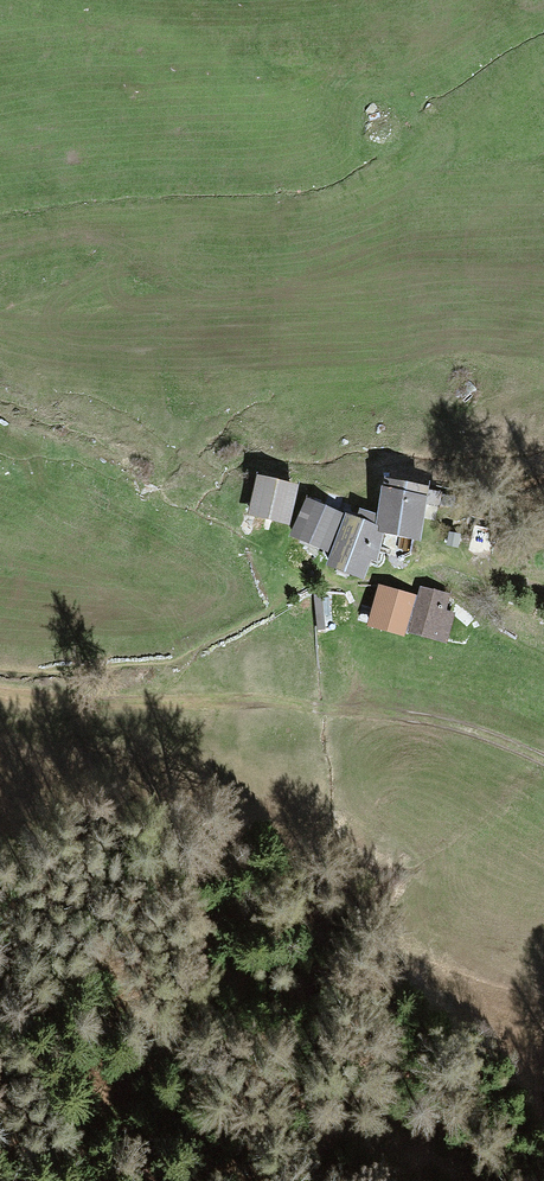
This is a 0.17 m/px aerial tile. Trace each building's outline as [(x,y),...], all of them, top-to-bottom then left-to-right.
[(251,477),(242,517),(282,526),(292,486),(251,477)] [(418,485),(378,479),(371,527),(411,533),(418,485)] [(336,515),(301,501),(285,540),(320,554),(336,515)] [(375,529),(336,515),(317,567),(356,580),(375,529)] [(410,598),(373,587),(361,628),(397,639),(410,598)] [(445,596),(414,589),(402,636),(444,646),(452,615),(441,613),(445,596)]
